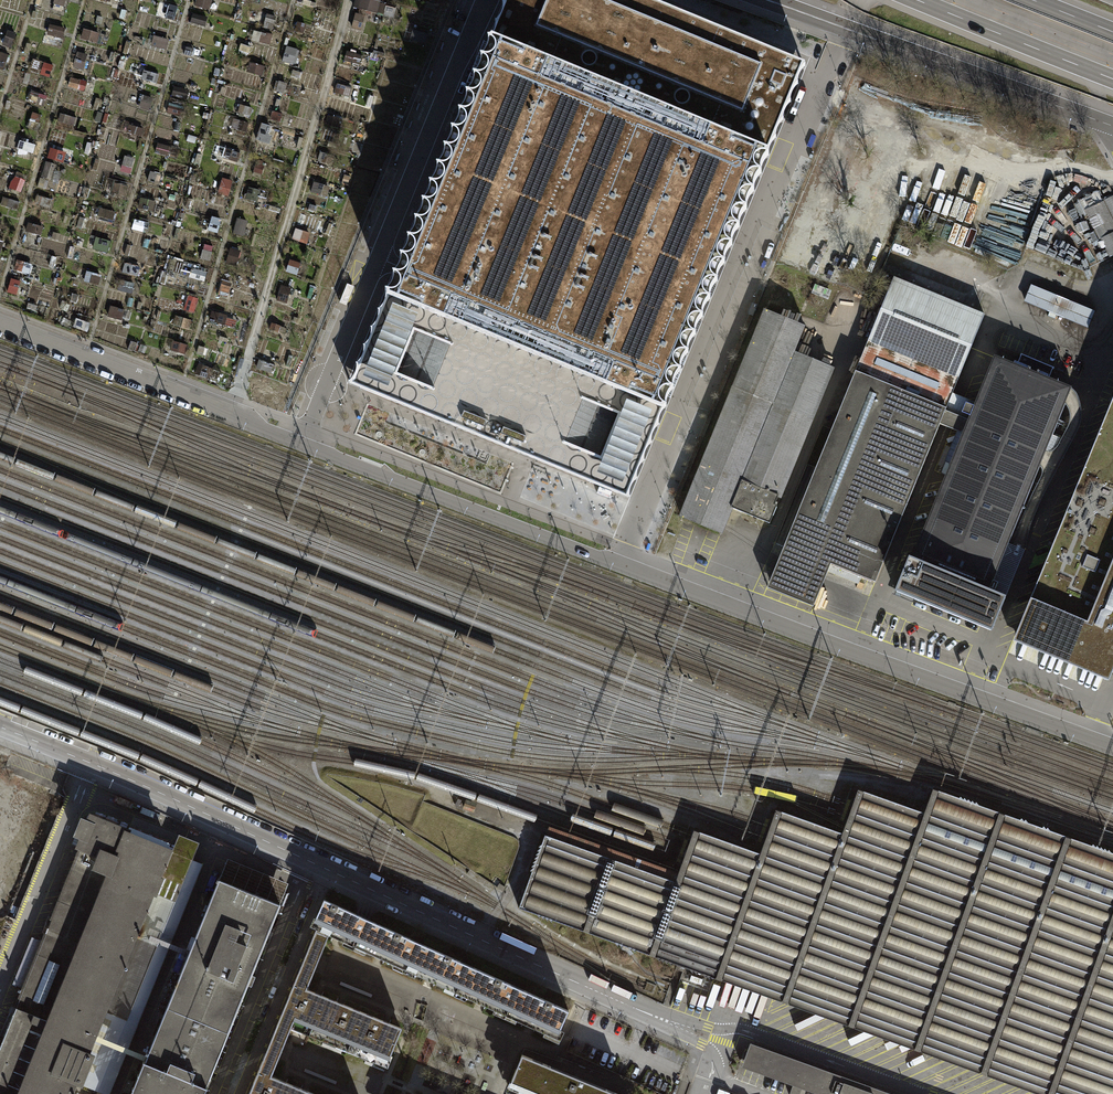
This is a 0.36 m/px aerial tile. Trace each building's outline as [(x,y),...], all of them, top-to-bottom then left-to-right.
[(53,5),(54,5),(53,10),(66,14),(69,2),(66,1),(66,0),(55,0),(53,5)] [(209,14),(213,1),(209,0),(196,0),(194,9),(209,14)] [(627,498),(666,404),(671,392),(757,185),(773,146),(808,61),(773,47),(659,0),(506,0),(494,30),(471,84),(418,211),(391,277),(386,290),(347,383),(627,498)] [(353,8),(377,15),(377,13),(383,14),(385,6),(380,4),(381,0),(356,0),(353,8)] [(166,21),(174,23),(178,8),(170,6),(166,21)] [(29,22),(35,24),(38,13),(33,12),(29,22)] [(190,23),(205,28),(208,18),(193,14),(190,23)] [(263,27),(273,30),(277,17),(267,14),(263,27)] [(351,30),(361,32),(365,16),(355,14),(351,30)] [(296,32),(310,37),(313,28),(298,23),(296,32)] [(63,40),(65,29),(50,25),(47,36),(63,40)] [(79,40),(97,45),(100,34),(83,29),(79,40)] [(271,46),(273,35),(262,33),(262,31),(255,30),(252,42),(271,46)] [(410,40),(426,45),(428,35),(413,31),(410,40)] [(3,47),(11,50),(16,34),(8,32),(3,47)] [(214,47),(220,48),(223,35),(218,34),(214,47)] [(148,46),(167,50),(169,40),(151,36),(148,46)] [(282,62),(293,65),(298,50),(287,47),(282,62)] [(9,55),(0,52),(0,70),(4,71),(9,55)] [(344,62),(360,65),(362,56),(346,52),(344,62)] [(73,68),(83,71),(88,56),(78,53),(73,68)] [(40,76),(50,79),(53,66),(44,63),(40,76)] [(262,77),(265,67),(250,63),(247,73),(262,77)] [(142,80),(157,84),(159,75),(144,71),(142,80)] [(84,92),(87,82),(71,78),(68,88),(84,92)] [(276,92),(284,94),(286,84),(278,82),(278,83),(276,82),(274,89),(276,90),(276,92)] [(349,99),(352,89),(337,84),(334,94),(349,99)] [(185,90),(175,87),(172,95),(183,99),(185,90)] [(43,108),(47,98),(32,91),(28,100),(36,104),(36,105),(43,108)] [(137,108),(150,111),(153,99),(141,96),(137,108)] [(167,113),(182,118),(185,109),(170,104),(167,113)] [(251,117),(253,109),(241,106),(238,114),(251,117)] [(271,120),(280,123),(283,115),(273,112),(271,120)] [(38,125),(41,116),(32,113),(30,122),(38,125)] [(58,122),(76,127),(77,119),(60,115),(58,122)] [(325,125),(340,130),(342,120),(328,116),(325,125)] [(231,128),(246,133),(249,124),(234,120),(231,128)] [(260,142),(269,145),(271,137),(268,136),(270,126),(262,124),(257,139),(260,140),(260,142)] [(141,138),(143,130),(129,126),(126,134),(141,138)] [(17,150),(34,154),(36,146),(28,144),(29,141),(22,139),(22,142),(20,141),(17,150)] [(116,162),(120,148),(102,144),(98,157),(116,162)] [(171,149),(172,148),(158,144),(156,151),(159,152),(158,155),(169,158),(169,157),(177,159),(179,151),(171,149)] [(48,159),(63,164),(66,154),(50,149),(48,159)] [(238,163),(240,154),(225,150),(222,159),(238,163)] [(318,162),(332,165),(335,156),(321,152),(318,162)] [(121,172),(131,174),(135,159),(125,157),(121,172)] [(254,173),(262,175),(264,168),(262,167),(264,162),(257,160),(254,173)] [(46,162),(41,178),(52,181),(57,165),(46,162)] [(965,168),(937,240),(988,259),(994,242),(960,229),(981,175),(965,168)] [(159,185),(162,175),(151,172),(148,182),(159,185)] [(11,190),(21,194),(27,178),(17,174),(11,190)] [(984,176),(976,195),(992,202),(1001,183),(984,176)] [(126,198),(128,187),(115,184),(116,181),(106,179),(103,192),(126,198)] [(218,194),(228,197),(233,183),(223,179),(218,194)] [(327,198),(330,188),(313,182),(310,193),(327,198)] [(1001,208),(1033,222),(1042,201),(1011,187),(1001,208)] [(82,198),(88,199),(91,190),(85,188),(82,198)] [(246,199),(265,204),(268,193),(249,188),(246,199)] [(50,210),(52,200),(37,197),(35,206),(50,210)] [(17,211),(20,203),(3,198),(1,207),(17,211)] [(185,209),(191,211),(194,200),(188,198),(185,209)] [(1112,221),(1112,198),(1104,203),(1112,221)] [(138,209),(154,213),(156,202),(140,199),(138,209)] [(1104,203),(1104,202),(1085,210),(1101,239),(1112,233),(1112,221),(1104,203)] [(112,224),(115,213),(100,209),(97,220),(112,224)] [(207,231),(218,234),(222,220),(211,217),(207,231)] [(233,235),(244,238),(248,222),(237,219),(233,235)] [(149,230),(151,224),(135,220),(133,226),(149,230)] [(40,237),(43,227),(28,223),(26,233),(40,237)] [(292,240),(307,245),(311,234),(295,229),(292,240)] [(59,242),(61,235),(53,233),(51,240),(59,242)] [(1101,239),(1110,258),(1112,256),(1112,233),(1101,239)] [(108,253),(110,244),(89,238),(86,248),(108,253)] [(201,261),(210,263),(213,247),(205,246),(201,261)] [(226,264),(237,267),(241,252),(231,249),(226,264)] [(53,270),(57,258),(52,256),(49,268),(53,270)] [(297,276),(301,264),(290,260),(287,273),(297,276)] [(14,271),(28,275),(31,265),(17,261),(14,271)] [(121,273),(138,277),(140,268),(123,264),(121,273)] [(189,279),(205,282),(207,273),(191,269),(189,279)] [(99,286),(102,276),(87,272),(84,283),(99,286)] [(855,371),(792,527),(838,545),(830,564),(862,577),(875,583),(940,424),(946,411),(946,408),(959,378),(985,315),(894,278),(868,341),(855,371)] [(8,294),(16,296),(20,282),(11,280),(8,294)] [(132,295),(135,284),(120,281),(118,291),(132,295)] [(219,296),(228,299),(232,285),(222,282),(219,296)] [(1049,312),(1056,295),(1031,285),(1024,302),(1049,312)] [(53,295),(55,289),(46,286),(44,292),(53,295)] [(277,301),(287,304),(292,289),(282,286),(277,301)] [(70,302),(76,304),(79,296),(73,294),(70,302)] [(1049,312),(1062,318),(1069,301),(1056,295),(1049,312)] [(184,311),(194,314),(199,299),(188,296),(184,311)] [(1095,312),(1069,301),(1062,318),(1088,328),(1095,312)] [(122,322),(125,310),(111,307),(108,318),(122,322)] [(209,321),(224,326),(227,316),(212,311),(209,321)] [(189,330),(192,321),(176,317),(173,326),(189,330)] [(87,333),(90,324),(76,320),(73,329),(87,333)] [(269,330),(285,335),(287,329),(271,323),(269,330)] [(166,352),(171,353),(172,352),(185,356),(188,346),(174,342),(175,341),(166,338),(161,355),(164,356),(166,352)] [(196,355),(203,357),(206,349),(199,347),(196,355)] [(963,434),(912,558),(909,557),(895,591),(992,630),(1006,597),(994,592),(998,583),(992,581),(1046,451),(1063,458),(1070,442),(1052,435),(1071,388),(1046,378),(1051,366),(1021,354),(1017,366),(994,357),(974,406),(966,403),(962,413),(970,417),(968,420),(963,434)] [(256,368),(271,374),(274,365),(259,360),(256,368)] [(195,375),(217,382),(219,374),(214,372),(215,370),(199,365),(195,375)] [(1112,671),(1112,399),(1013,641),(1109,681),(1112,671)] [(968,420),(946,411),(940,424),(963,434),(968,420)] [(859,584),(862,577),(830,564),(838,545),(792,527),(767,588),(814,607),(828,572),(859,584)] [(520,905),(538,912),(540,914),(542,913),(544,916),(546,914),(547,916),(549,915),(551,918),(552,917),(615,939),(617,942),(619,940),(622,943),(623,942),(629,944),(631,947),(633,945),(634,948),(636,947),(658,954),(659,957),(661,955),(663,958),(665,957),(667,960),(669,958),(671,961),(673,960),(682,963),(690,966),(692,969),(694,967),(696,970),(698,969),(703,971),(705,974),(708,972),(710,975),(712,974),(721,977),(1045,1093),(1112,1093),(1112,853),(931,789),(928,797),(922,813),(856,790),(851,805),(847,816),(841,834),(774,811),(769,826),(765,837),(758,855),(692,831),(687,846),(683,857),(674,884),(544,838),(520,905)] [(170,850),(169,850),(168,850),(127,834),(127,833),(127,831),(91,816),(88,824),(82,821),(77,835),(82,837),(78,847),(81,848),(43,942),(24,988),(0,1046),(0,1093),(71,1093),(77,1081),(80,1082),(79,1083),(105,1093),(109,1093),(137,1025),(126,1020),(184,880),(162,871),(170,850)] [(126,1020),(137,1025),(203,864),(192,859),(198,843),(179,835),(172,851),(170,850),(162,871),(184,880),(126,1020)] [(228,859),(219,880),(280,904),(289,883),(228,859)] [(207,1087),(206,1087),(280,904),(219,880),(145,1062),(144,1062),(131,1093),(204,1093),(207,1087)] [(355,945),(367,919),(324,900),(312,925),(317,927),(308,948),(321,954),(330,933),(355,945)] [(417,942),(367,919),(355,945),(406,967),(417,942)] [(24,988),(43,942),(32,937),(13,984),(24,988)] [(468,965),(417,942),(406,967),(456,990),(468,965)] [(314,972),(321,954),(308,948),(301,966),(314,972)] [(518,988),(468,965),(456,990),(506,1013),(518,988)] [(293,1022),(311,1030),(325,996),(307,989),(314,972),(301,966),(273,1035),(286,1040),(293,1022)] [(569,1010),(518,988),(506,1013),(557,1036),(569,1010)] [(363,1012),(325,996),(311,1030),(350,1045),(363,1012)] [(402,1028),(363,1012),(350,1045),(388,1061),(402,1028)] [(265,1053),(278,1058),(286,1040),(273,1035),(265,1053)] [(750,1043),(742,1067),(793,1085),(790,1093),(799,1093),(801,1088),(818,1093),(892,1093),(810,1065),(801,1062),(750,1043)] [(289,1083),(271,1076),(278,1058),(265,1053),(248,1093),(285,1093),(289,1083)] [(522,1054),(509,1085),(530,1093),(619,1093),(522,1054)] [(289,1083),(285,1093),(316,1093),(289,1083)]
